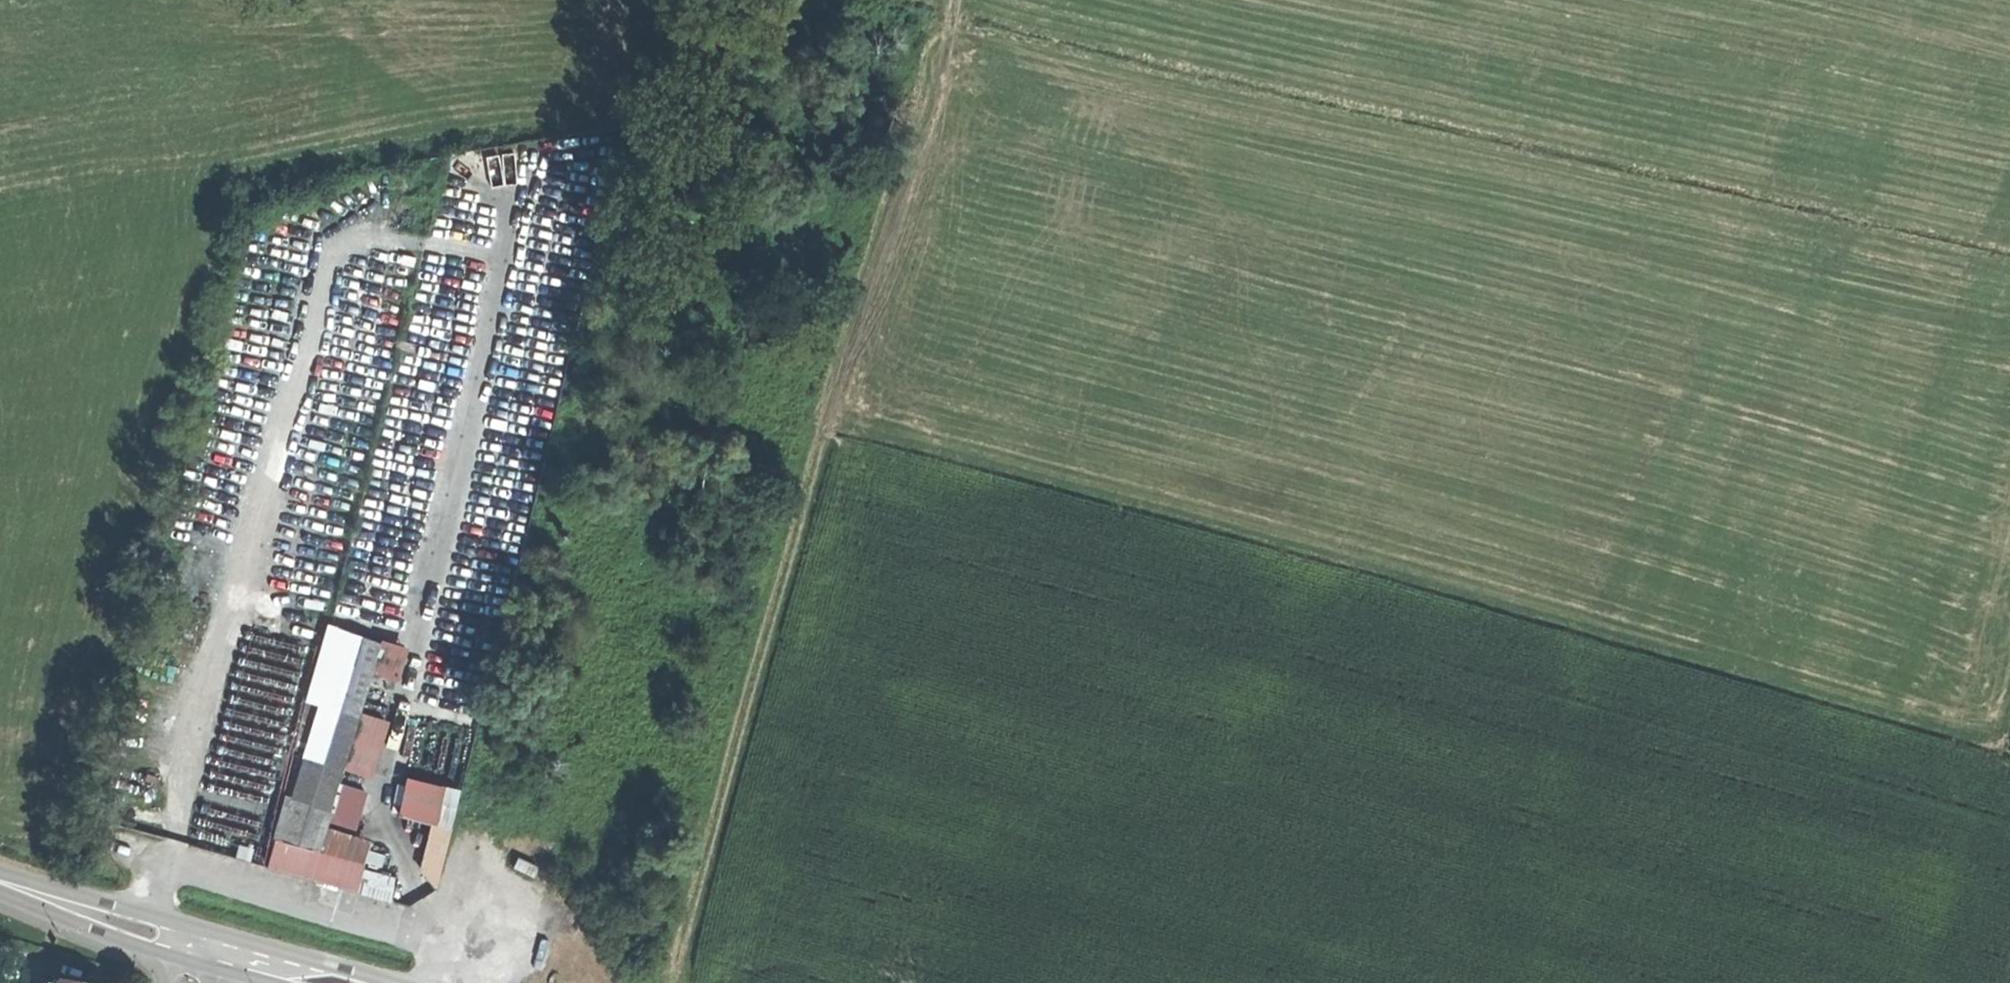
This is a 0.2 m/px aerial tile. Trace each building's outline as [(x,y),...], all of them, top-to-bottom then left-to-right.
[(285,790),(274,830),(320,843),(326,821),(378,633),(329,620),(309,693),(318,695),(291,792),(285,790)] [(408,770),(398,808),(451,821),(461,783),(408,770)] [(326,821),(320,843),(363,855),(370,833),(326,821)] [(317,873),(356,884),(362,861),(363,855),(320,843),(274,830),(266,859),(317,873)] [(396,870),(362,861),(356,884),(390,893),(396,870)]
